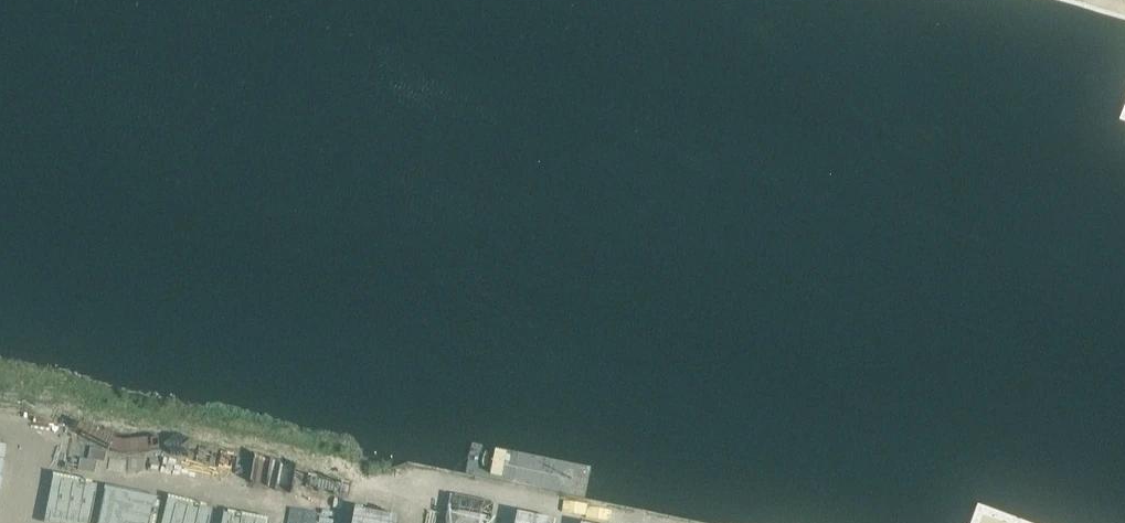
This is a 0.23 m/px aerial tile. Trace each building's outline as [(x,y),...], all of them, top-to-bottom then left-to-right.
[(79,522),(224,522),(225,520),(249,522),(251,508),(129,492),(130,484),(85,478),(79,522)] [(493,500),(450,492),(444,522),(488,522),(493,500)] [(515,511),(513,522),(553,522),(554,517),(515,511)]
